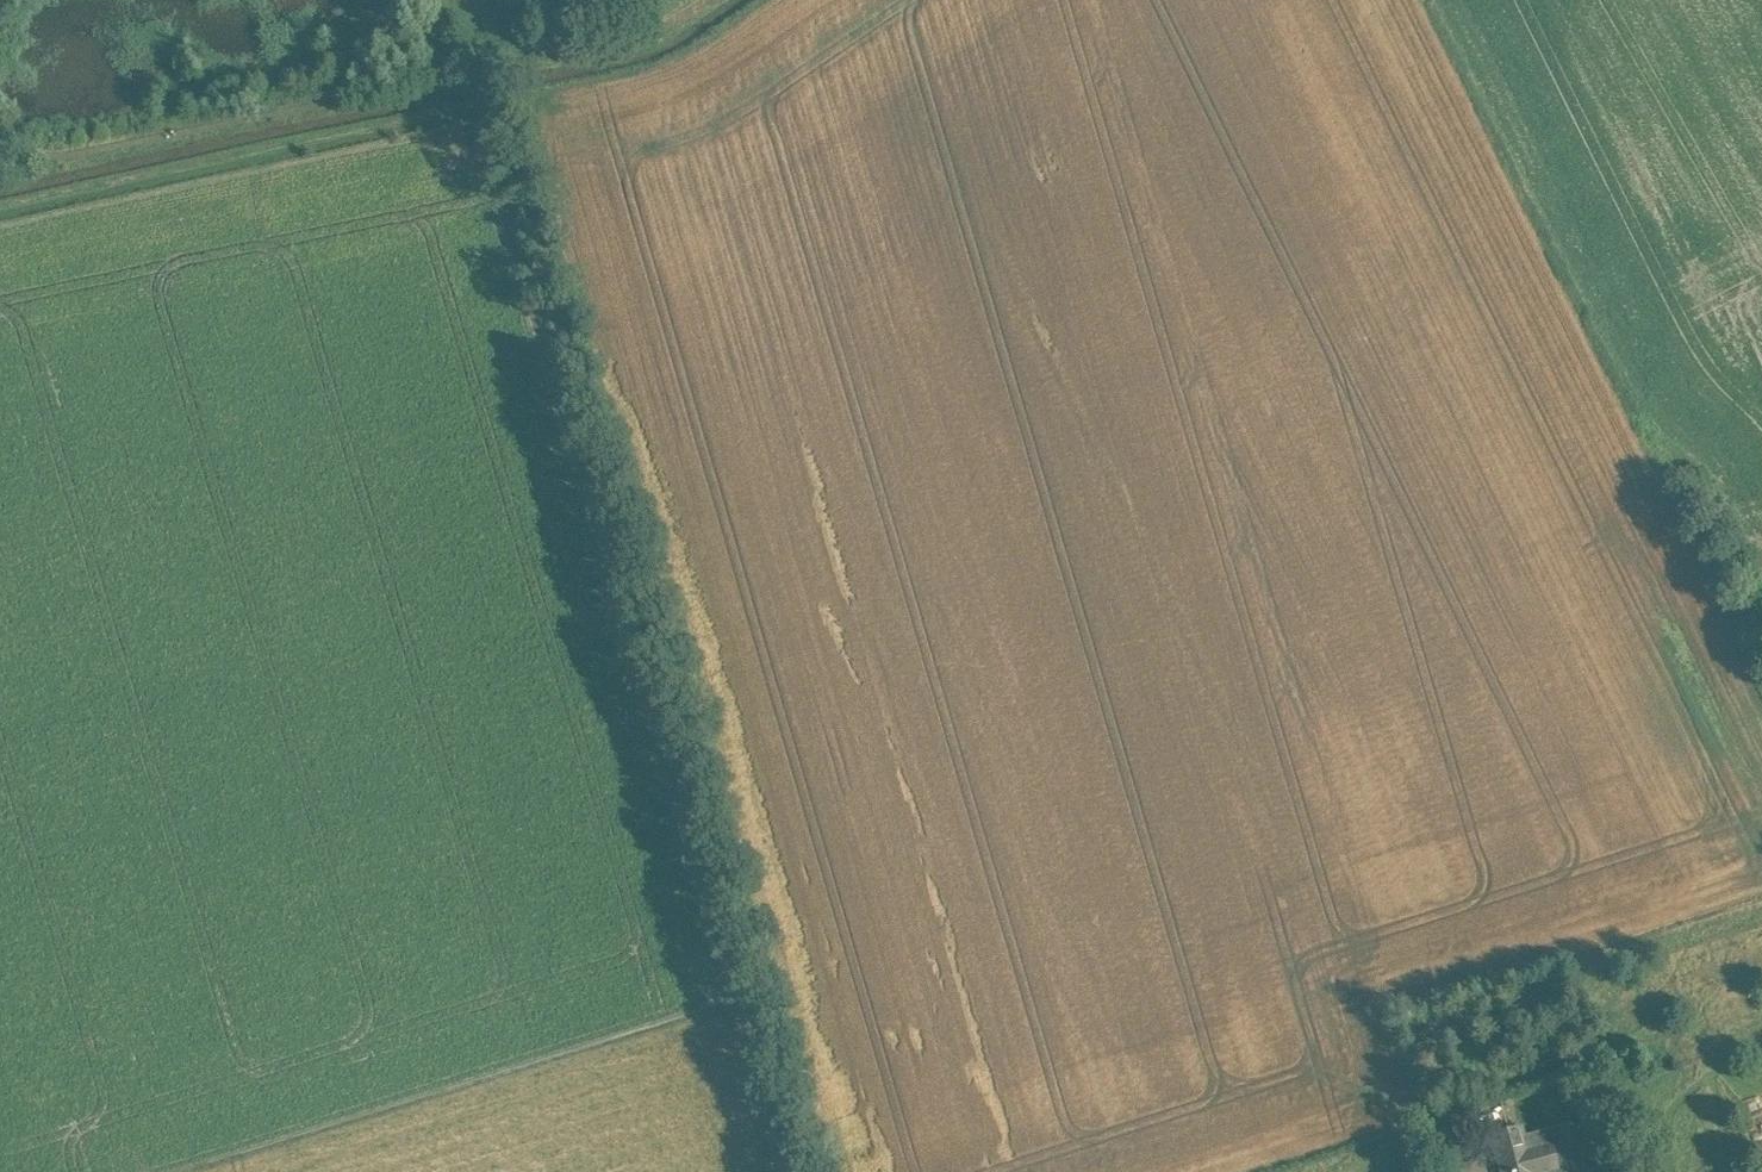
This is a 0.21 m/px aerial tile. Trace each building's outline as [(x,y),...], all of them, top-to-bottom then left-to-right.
[(1492,1135),(1502,1171),(1560,1171),(1552,1141),(1529,1147),(1524,1126),(1492,1135)]
